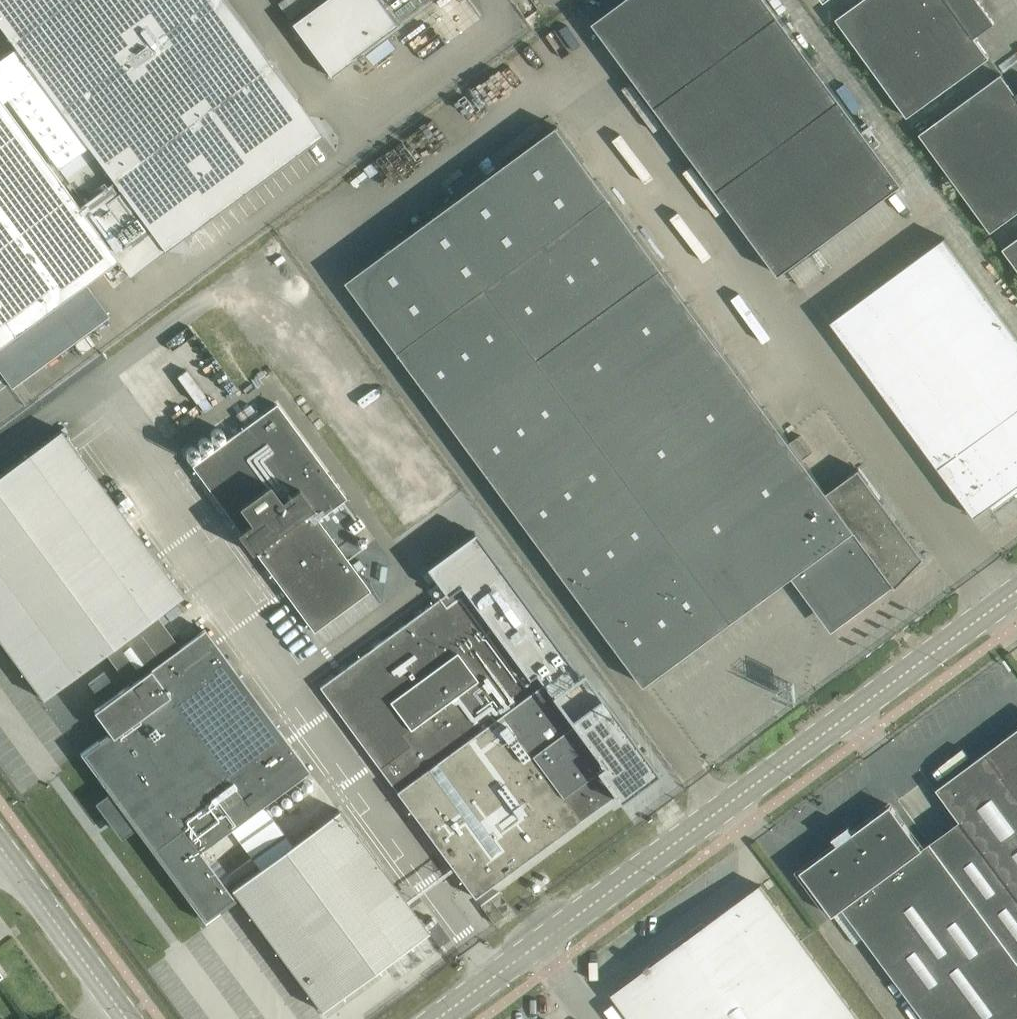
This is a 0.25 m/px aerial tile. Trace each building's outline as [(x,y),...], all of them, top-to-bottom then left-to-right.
[(12,386),(109,315),(86,283),(119,259),(132,277),(324,135),(224,0),(0,0),(0,369),(12,386)] [(293,22),(331,74),(401,23),(385,0),(323,0),(293,22)] [(780,273),(903,183),(769,0),(624,0),(595,22),(780,273)] [(872,67),(965,0),(862,0),(837,18),(872,67)] [(872,67),(908,117),(990,57),(975,37),(995,22),(979,0),(965,0),(872,67)] [(956,182),(1016,138),(1016,93),(1002,73),(986,85),(920,133),(956,182)] [(348,280),(646,685),(798,573),(834,621),(891,579),(892,580),(897,587),(926,557),(860,468),(828,492),(804,458),(814,451),(801,434),(791,441),(558,125),(348,280)] [(956,182),(992,231),(1016,213),(1016,138),(956,182)] [(946,237),(832,321),(976,516),(992,504),(995,508),(1016,492),(1016,333),(946,237)] [(1016,266),(1016,238),(1004,248),(1016,266)] [(249,424),(193,465),(240,530),(238,532),(252,552),(255,550),(315,631),(371,590),(318,519),(347,498),(278,403),(249,424)] [(233,888),(322,1009),(429,931),(340,810),(293,845),(263,805),(312,768),(208,626),(164,659),(139,627),(184,594),(62,429),(0,475),(0,638),(44,698),(106,652),(129,684),(95,710),(112,733),(85,753),(206,918),(234,897),(200,851),(231,828),(261,868),(233,888)] [(461,583),(320,686),(475,896),(616,793),(598,769),(605,764),(544,682),(537,687),(461,583)] [(105,671),(89,683),(95,691),(111,679),(105,671)] [(969,862),(1016,927),(1016,730),(938,788),(985,850),(969,862)] [(969,862),(954,873),(931,842),(923,848),(891,804),(801,871),(834,915),(844,908),(926,1018),(1016,1018),(1016,927),(969,862)] [(761,884),(707,924),(704,920),(691,930),(694,933),(652,964),(651,963),(646,966),(647,968),(612,994),(631,1018),(860,1018),(761,884)] [(481,905),(494,922),(513,908),(500,891),(481,905)]
